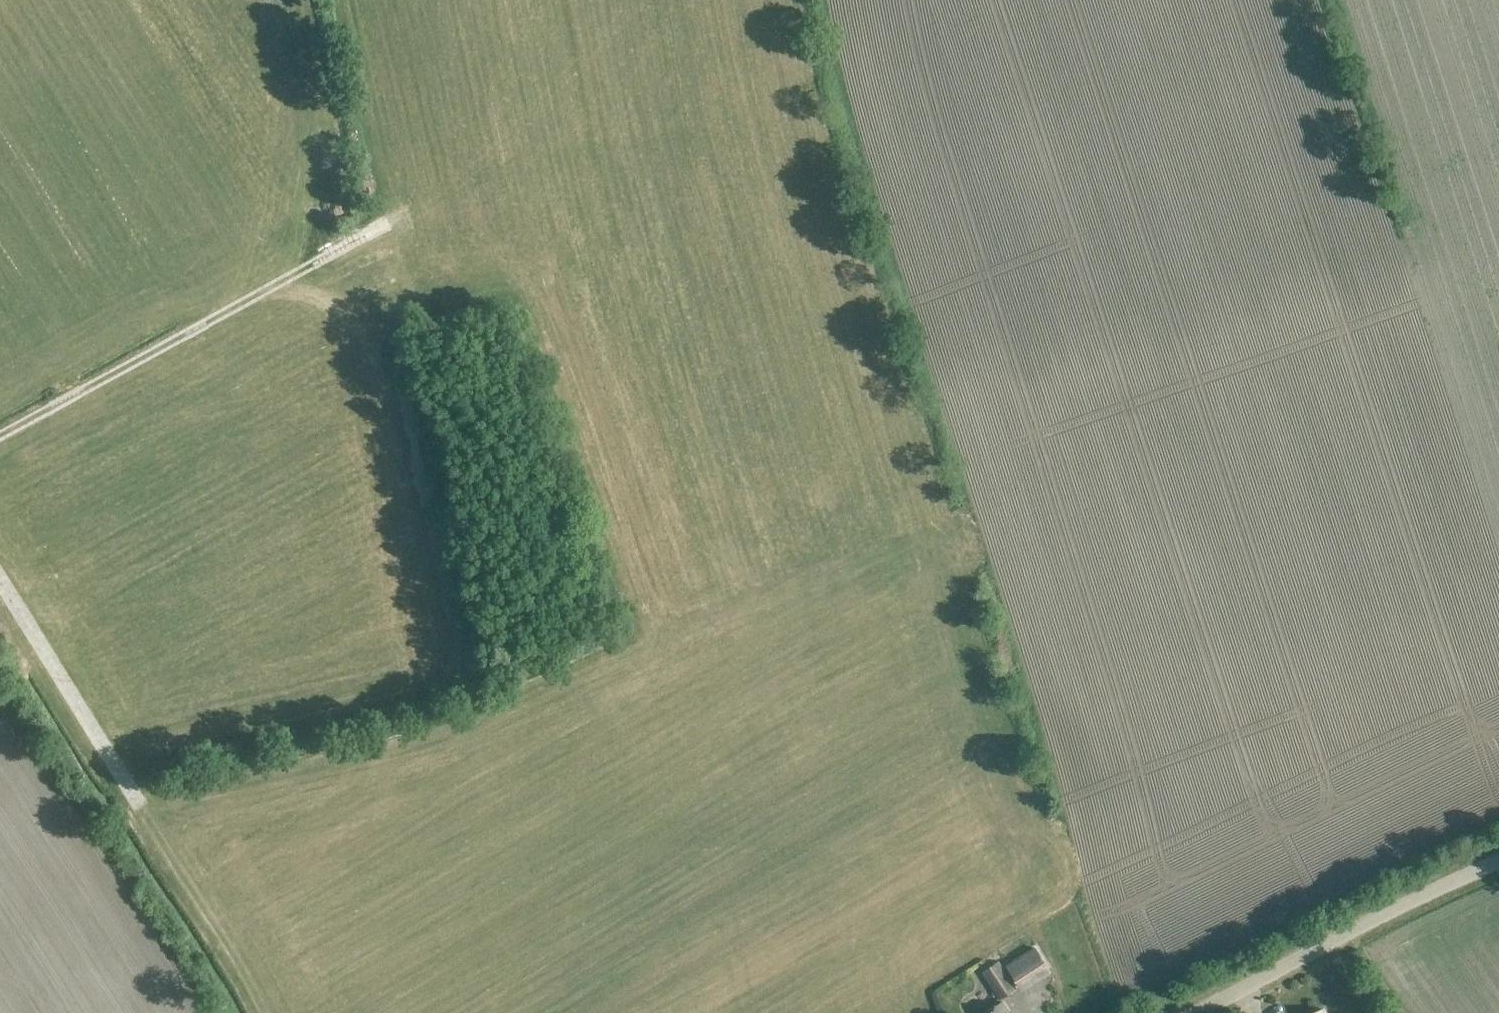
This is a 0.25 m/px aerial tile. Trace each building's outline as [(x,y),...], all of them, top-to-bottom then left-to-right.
[(1035,949),(1007,967),(1020,987),(1048,969),(1035,949)] [(998,963),(983,973),(1001,1000),(1016,990),(998,963)] [(985,1012),(1009,1012),(1002,1002),(985,1012)]
